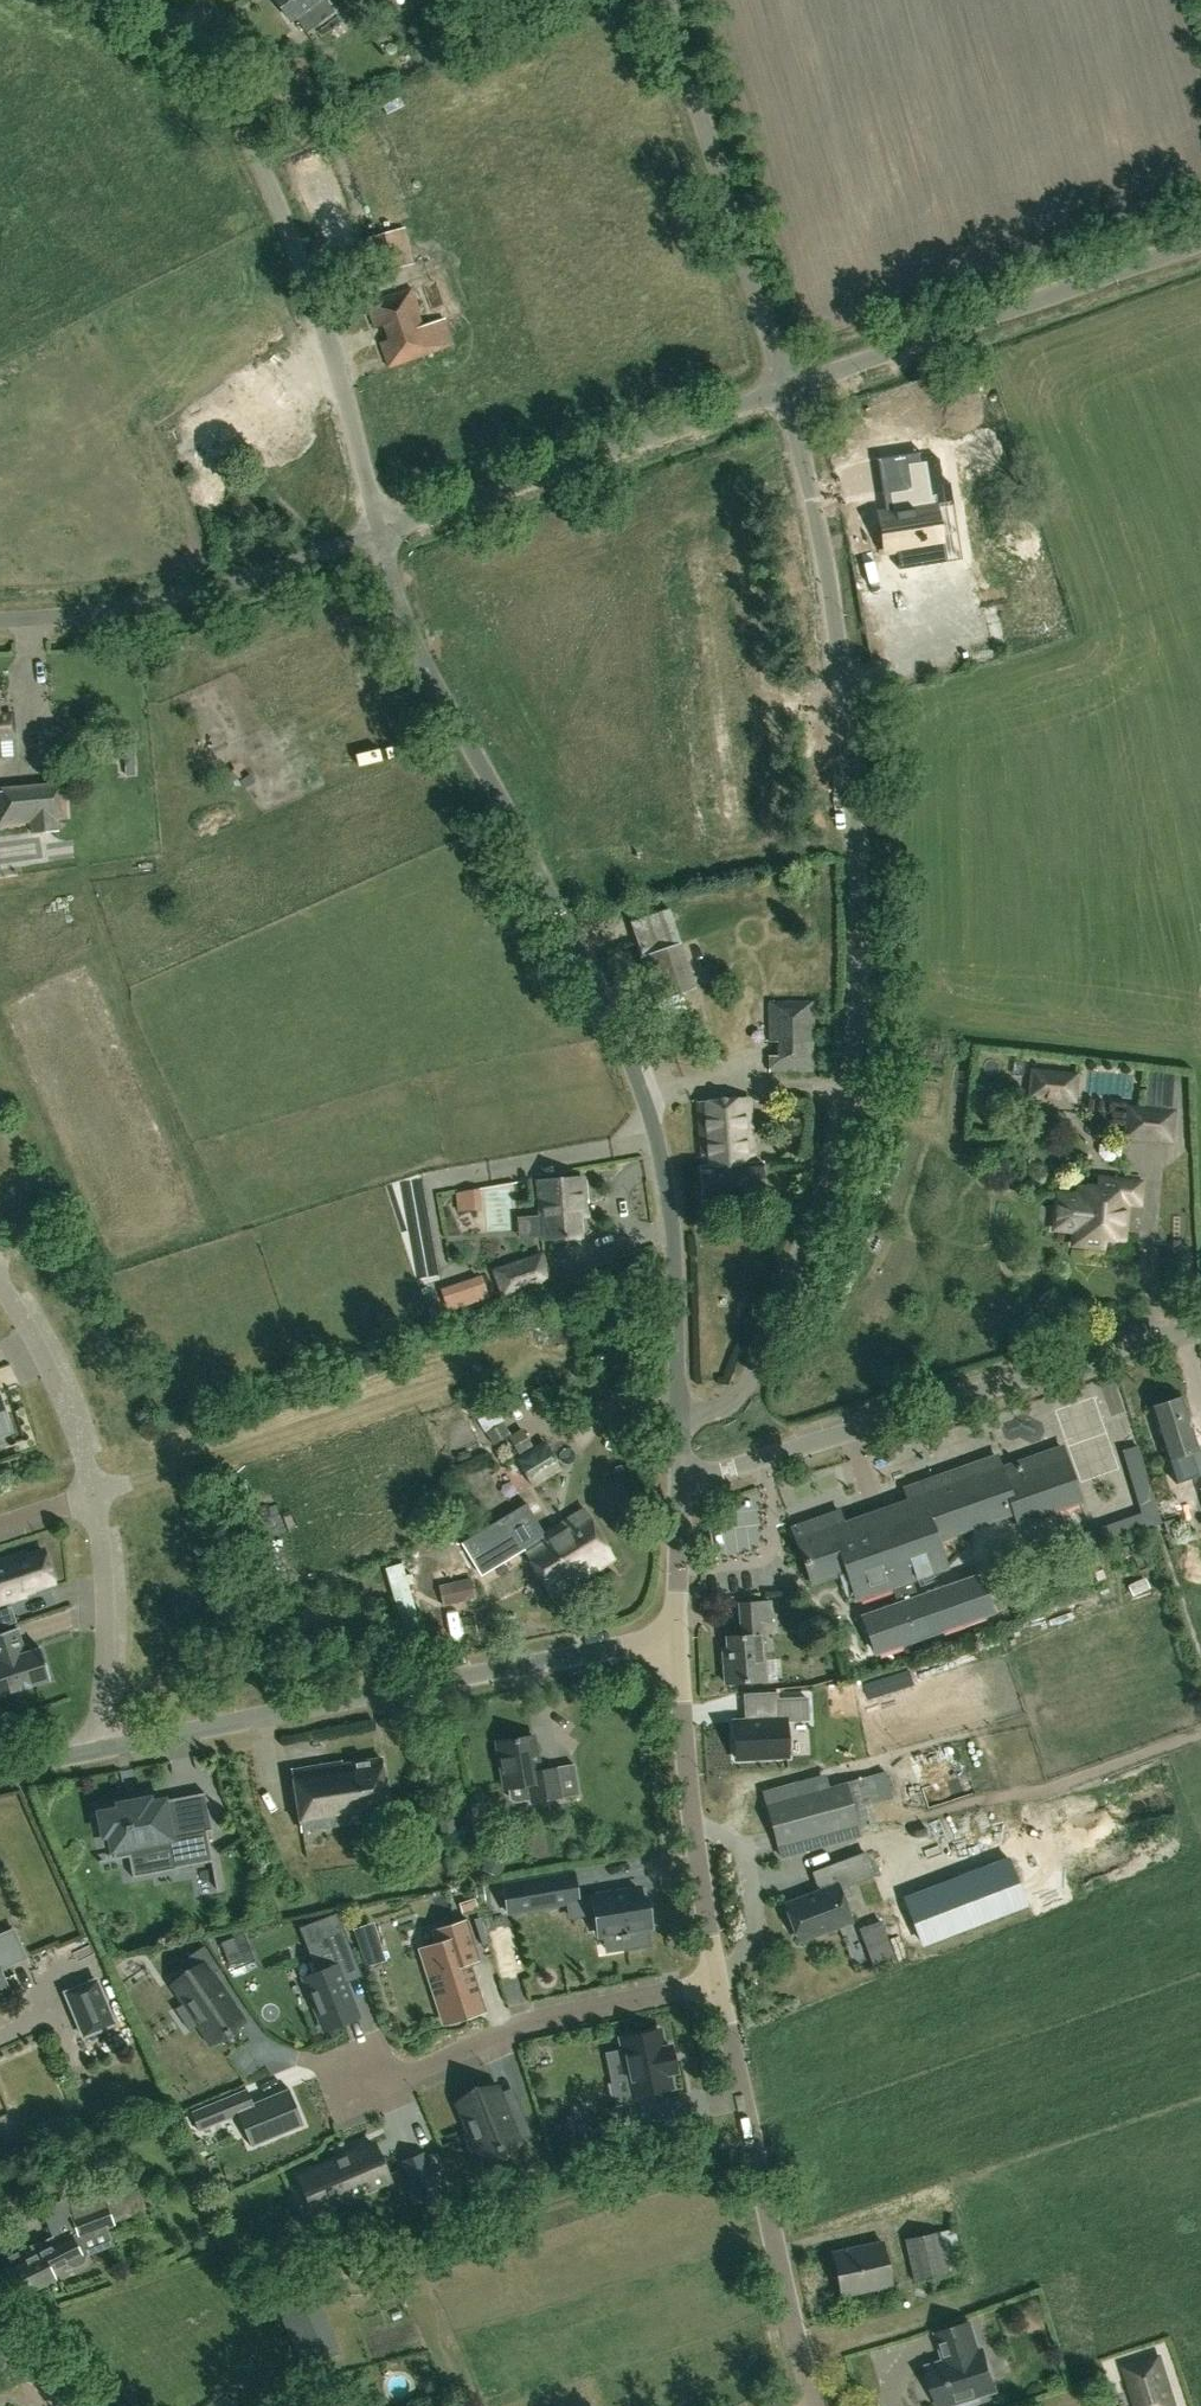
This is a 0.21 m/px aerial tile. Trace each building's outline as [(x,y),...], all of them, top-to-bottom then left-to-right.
[(321,4),(320,0),(275,0),(291,21),(307,9),(312,11),(321,4)] [(375,274),(402,266),(412,264),(407,245),(402,227),(367,238),(371,256),(375,274)] [(423,324),(412,289),(367,303),(375,328),(382,325),(387,340),(379,342),(387,367),(432,352),(454,345),(444,318),(423,324)] [(255,457),(315,417),(289,379),(205,435),(222,461),(247,445),(255,457)] [(865,488),(867,526),(880,526),(882,565),(976,562),(973,481),(926,483),(925,441),(880,443),(882,487),(865,488)] [(17,737),(15,714),(0,715),(0,738),(17,737)] [(234,753),(208,763),(223,798),(248,787),(234,753)] [(30,823),(31,833),(60,831),(59,820),(67,820),(64,787),(0,792),(0,825),(30,823)] [(686,1009),(680,993),(696,988),(670,909),(631,922),(657,1001),(658,1001),(663,1017),(686,1009)] [(743,993),(742,1006),(759,1008),(760,994),(743,993)] [(813,1042),(814,1002),(769,1001),(769,1042),(777,1042),(777,1056),(769,1056),(769,1071),(812,1071),(812,1042),(813,1042)] [(754,1040),(753,1026),(731,1027),(732,1041),(754,1040)] [(1072,1102),(1076,1076),(1033,1070),(1030,1097),(1072,1102)] [(753,1163),(748,1097),(697,1101),(702,1167),(700,1167),(703,1199),(764,1194),(762,1162),(753,1163)] [(1170,1140),(1172,1113),(1129,1108),(1126,1136),(1170,1140)] [(580,1235),(577,1200),(584,1199),(583,1178),(538,1181),(540,1204),(546,1204),(547,1215),(540,1216),(542,1237),(548,1237),(548,1238),(580,1235)] [(1137,1202),(1139,1183),(1099,1179),(1098,1188),(1079,1187),(1077,1200),(1055,1198),(1052,1223),(1075,1226),(1073,1243),(1102,1246),(1103,1237),(1121,1238),(1125,1201),(1137,1202)] [(457,1212),(481,1210),(480,1190),(456,1192),(457,1212)] [(503,1294),(549,1279),(541,1255),(495,1271),(503,1294)] [(448,1311),(489,1297),(481,1275),(440,1289),(448,1311)] [(22,1369),(5,1376),(10,1389),(27,1382),(22,1369)] [(1167,1459),(1198,1449),(1181,1397),(1150,1407),(1167,1459)] [(510,1434),(503,1421),(485,1432),(493,1445),(508,1437),(519,1455),(533,1446),(522,1427),(510,1434)] [(532,1485),(560,1468),(545,1442),(516,1459),(532,1485)] [(1143,1463),(1139,1448),(1138,1445),(1122,1450),(1127,1468),(1143,1463)] [(1081,1500),(1062,1447),(1001,1469),(996,1456),(905,1488),(909,1500),(844,1523),(839,1511),(793,1527),(813,1583),(848,1570),(858,1598),(892,1586),(898,1603),(864,1615),(876,1652),(993,1611),(980,1575),(919,1596),(912,1579),(946,1567),(936,1539),(1015,1512),(1018,1522),(1081,1500)] [(537,1572),(599,1535),(584,1510),(522,1547),(537,1572)] [(1167,1532),(1177,1529),(1173,1518),(1163,1522),(1167,1532)] [(1078,1552),(1098,1545),(1093,1529),(1073,1537),(1078,1552)] [(1139,1534),(1117,1541),(1122,1555),(1143,1548),(1139,1534)] [(552,1597),(614,1559),(599,1535),(537,1572),(552,1597)] [(24,1596),(23,1592),(54,1582),(44,1551),(26,1556),(25,1552),(0,1560),(0,1604),(24,1596)] [(451,1582),(455,1602),(475,1597),(471,1577),(451,1582)] [(726,1683),(765,1680),(761,1621),(771,1620),(770,1601),(739,1603),(742,1635),(727,1637),(729,1663),(724,1663),(726,1683)] [(8,1624),(4,1612),(0,1613),(0,1627),(8,1624)] [(462,1634),(477,1631),(474,1615),(459,1618),(462,1634)] [(0,1633),(0,1695),(50,1679),(40,1647),(20,1654),(17,1646),(22,1644),(17,1627),(0,1633)] [(784,1720),(737,1721),(738,1757),(788,1755),(787,1723),(805,1723),(804,1702),(783,1703),(784,1720)] [(503,1788),(526,1784),(529,1802),(559,1797),(554,1769),(537,1772),(531,1735),(495,1742),(503,1788)] [(389,1815),(379,1759),(341,1765),(341,1761),(292,1769),(302,1832),(354,1823),(354,1821),(389,1815)] [(872,1803),(866,1778),(844,1784),(826,1788),(823,1775),(798,1781),(763,1790),(781,1856),(807,1850),(805,1845),(856,1831),(878,1826),(872,1803)] [(99,1813),(101,1824),(100,1824),(101,1831),(102,1831),(103,1836),(109,1835),(114,1859),(171,1849),(175,1867),(173,1868),(173,1869),(177,1869),(177,1868),(213,1861),(207,1831),(212,1830),(211,1828),(171,1836),(164,1800),(150,1803),(149,1798),(118,1804),(119,1809),(99,1813)] [(216,1842),(218,1873),(292,1869),(291,1837),(216,1842)] [(482,1867),(499,1875),(504,1865),(486,1857),(482,1867)] [(578,1898),(573,1872),(503,1884),(507,1913),(567,1902),(567,1900),(578,1898)] [(798,1939),(849,1920),(836,1884),(785,1904),(798,1939)] [(484,1900),(482,1886),(475,1887),(477,1901),(484,1900)] [(650,1926),(645,1898),(640,1899),(638,1888),(578,1898),(567,1900),(567,1902),(570,1916),(596,1912),(600,1935),(620,1931),(621,1938),(624,1938),(626,1947),(648,1943),(645,1927),(650,1926)] [(904,1915),(912,1938),(985,1911),(977,1889),(904,1915)] [(432,2003),(482,1996),(472,1912),(441,1915),(443,1927),(423,1929),(432,2003)] [(861,1928),(868,1946),(886,1939),(880,1921),(861,1928)] [(25,1957),(13,1929),(0,1935),(0,1968),(25,1957)] [(323,2030),(359,2016),(339,1966),(355,1959),(349,1943),(311,1958),(317,1973),(303,1978),(323,2030)] [(242,2022),(210,1975),(219,1969),(204,1946),(180,1963),(188,1976),(173,1986),(185,2004),(187,2002),(201,2023),(199,2025),(212,2043),(242,2022)] [(96,1977),(66,1989),(85,2035),(115,2020),(96,1977)] [(663,2048),(659,2030),(622,2038),(635,2103),(605,2109),(609,2128),(657,2117),(654,2099),(649,2100),(648,2093),(671,2088),(668,2073),(676,2071),(671,2046),(663,2048)] [(252,2102),(246,2088),(191,2111),(199,2131),(238,2114),(251,2146),(304,2125),(289,2088),(252,2102)] [(532,2135),(517,2098),(504,2104),(501,2096),(488,2101),(484,2093),(457,2104),(468,2130),(461,2133),(473,2163),(496,2154),(497,2154),(498,2153),(497,2149),(519,2140),(517,2135),(528,2130),(530,2135),(532,2135)] [(153,2120),(151,2110),(136,2113),(138,2123),(153,2120)] [(576,2115),(552,2120),(557,2141),(581,2135),(576,2115)] [(370,2146),(300,2176),(301,2177),(302,2177),(311,2198),(337,2187),(342,2199),(389,2179),(379,2155),(375,2157),(370,2146)] [(424,2153),(402,2162),(416,2197),(439,2188),(424,2153)] [(115,2225),(105,2200),(115,2196),(109,2181),(66,2197),(72,2212),(70,2213),(79,2239),(115,2225)] [(147,2189),(119,2201),(125,2215),(153,2203),(147,2189)] [(914,2282),(948,2274),(938,2231),(905,2238),(914,2282)] [(49,2269),(63,2262),(73,2265),(82,2261),(84,2253),(80,2244),(72,2243),(69,2237),(59,2243),(41,2251),(38,2243),(9,2258),(13,2266),(7,2269),(9,2272),(5,2274),(11,2287),(15,2285),(21,2296),(54,2279),(49,2269)] [(842,2296),(890,2285),(880,2240),(832,2251),(842,2296)] [(969,2323),(942,2332),(951,2360),(928,2368),(932,2378),(927,2379),(933,2396),(937,2395),(940,2405),(956,2401),(958,2405),(960,2405),(980,2400),(975,2385),(992,2380),(983,2350),(978,2352),(969,2323)] [(1134,2405),(1179,2405),(1162,2353),(1121,2366),(1134,2405)]
